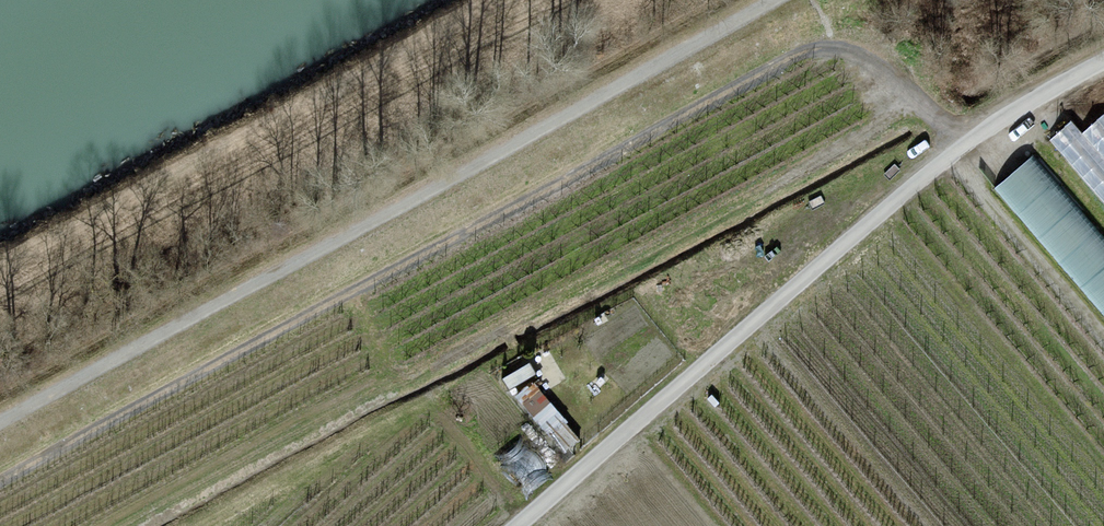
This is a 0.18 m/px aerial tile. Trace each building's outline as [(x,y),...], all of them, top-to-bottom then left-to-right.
[(1049,138),(1103,200),(1103,103),(1049,138)] [(995,183),(1103,311),(1103,232),(1034,150),(995,183)] [(520,394),(567,449),(583,435),(536,380),(520,394)]
